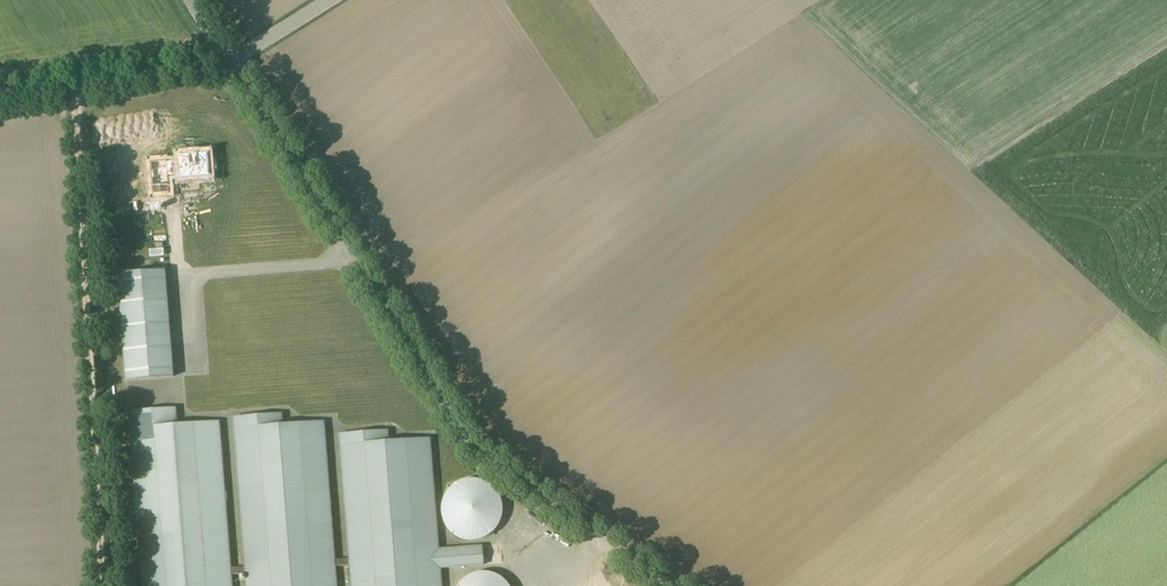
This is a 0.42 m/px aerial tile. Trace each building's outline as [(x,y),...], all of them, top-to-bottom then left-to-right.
[(181,172),(210,170),(209,147),(199,147),(199,146),(190,147),(190,148),(180,148),(180,154),(168,154),(168,153),(151,154),(153,187),(170,186),(169,168),(181,168),(181,172)] [(164,271),(116,274),(124,380),(171,377),(164,271)] [(126,411),(138,585),(228,585),(228,576),(242,575),(241,568),(227,569),(225,540),(227,540),(226,528),(224,528),(220,466),(222,466),(221,454),(219,454),(217,422),(175,425),(173,408),(126,411)] [(280,426),(279,415),(231,418),(241,568),(242,575),(243,585),(333,585),(332,569),(346,568),(345,561),(331,562),(322,423),(280,426)] [(434,571),(480,568),(478,549),(435,552),(427,441),(386,444),(385,433),(337,436),(345,561),(346,568),(347,585),(436,585),(434,571)] [(453,540),(464,544),(475,545),(486,541),(494,535),(500,527),(504,517),(504,507),(501,497),(495,488),(486,482),(475,479),(464,479),(454,483),(445,491),(440,500),(438,511),(440,523),(445,532),(453,540)] [(485,575),(474,576),(464,581),(460,585),(507,585),(504,583),(495,577),(485,575)]
